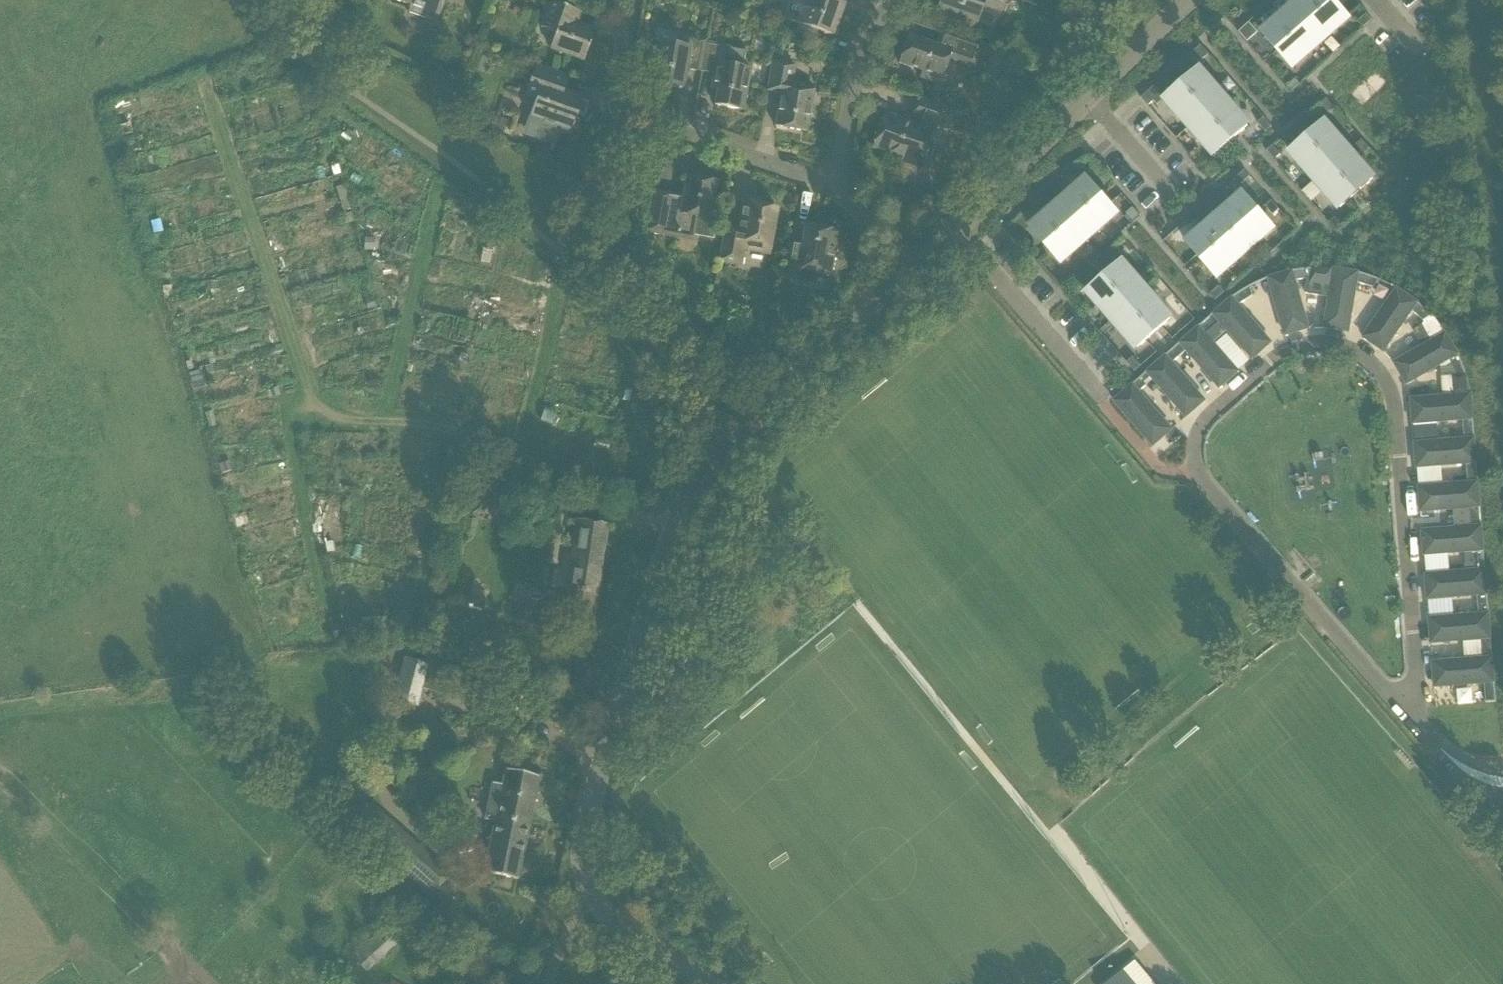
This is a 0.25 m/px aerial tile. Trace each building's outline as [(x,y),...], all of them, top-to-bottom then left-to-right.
[(410,6),(408,12),(437,22),(445,0),(393,0),(410,6)] [(783,18),(798,24),(794,35),(813,42),(817,31),(832,36),(843,6),(827,0),(789,0),(788,5),(783,18)] [(1005,0),(940,0),(937,9),(977,23),(983,6),(1001,13),(1005,0)] [(1305,26),(1334,1),(1333,0),(1301,0),(1291,9),(1305,26)] [(584,60),(594,32),(575,26),(580,12),(550,1),(541,27),(556,33),(550,49),(584,60)] [(1305,26),(1320,42),(1348,17),(1334,1),(1305,26)] [(1277,51),(1305,26),(1291,9),(1262,34),(1277,51)] [(1367,14),(1357,22),(1363,28),(1372,20),(1367,14)] [(1247,24),(1239,31),(1244,37),(1247,41),(1257,33),(1248,23),(1247,24)] [(1291,67),(1320,42),(1305,26),(1277,51),(1291,67)] [(908,36),(898,63),(922,72),(920,78),(938,85),(940,86),(950,57),(973,66),(981,45),(960,38),(941,31),(940,32),(946,34),(941,48),(908,36)] [(658,42),(650,83),(655,84),(655,89),(670,92),(671,87),(682,89),(686,70),(700,72),(705,45),(706,39),(689,36),(676,33),(674,45),(658,42)] [(743,111),(746,91),(750,70),(741,68),(744,52),(705,45),(700,72),(714,75),(711,89),(717,90),(714,105),(743,111)] [(1203,59),(1209,54),(1201,45),(1195,50),(1203,59)] [(994,52),(991,60),(1007,66),(1010,57),(994,52)] [(806,132),(814,89),(791,85),(795,66),(772,62),(767,91),(781,94),(775,127),(806,132)] [(582,115),(586,104),(582,102),(583,99),(563,92),(568,76),(536,65),(525,95),(536,99),(530,118),(538,121),(532,137),(553,144),(559,128),(571,132),(577,114),(582,115)] [(1181,84),(1206,112),(1223,98),(1198,69),(1181,84)] [(1291,91),(1299,84),(1294,78),(1286,85),(1291,91)] [(1165,98),(1190,127),(1206,112),(1181,84),(1165,98)] [(1148,106),(1154,101),(1147,93),(1141,98),(1148,106)] [(1231,141),(1248,126),(1223,98),(1206,112),(1231,141)] [(1320,104),(1328,113),(1334,108),(1326,98),(1320,104)] [(872,140),(875,141),(872,147),(902,158),(900,164),(902,165),(925,173),(933,150),(941,127),(950,131),(961,135),(993,146),(997,147),(999,143),(1000,139),(1003,131),(991,127),(966,119),(967,116),(957,112),(918,99),(912,118),(915,119),(914,124),(884,114),(879,129),(877,133),(875,132),(872,140)] [(1215,155),(1231,141),(1206,112),(1190,127),(1215,155)] [(494,127),(493,131),(501,139),(502,136),(507,121),(497,117),(494,127)] [(1258,123),(1265,132),(1272,127),(1264,118),(1258,123)] [(1307,137),(1331,165),(1348,151),(1323,123),(1307,137)] [(1290,151),(1315,180),(1331,165),(1307,137),(1290,151)] [(1361,139),(1355,144),(1363,153),(1369,148),(1361,139)] [(1274,160),(1280,155),(1272,146),(1266,151),(1274,160)] [(1357,194),(1373,179),(1348,151),(1331,165),(1357,194)] [(1218,173),(1210,164),(1204,170),(1212,179),(1218,173)] [(1340,208),(1357,194),(1331,165),(1315,180),(1340,208)] [(1235,179),(1240,185),(1249,177),(1244,171),(1235,179)] [(710,216),(716,182),(687,177),(683,197),(655,192),(648,232),(694,240),(695,236),(712,239),(716,217),(710,216)] [(1059,204),(1074,221),(1102,196),(1088,179),(1059,204)] [(1050,191),(1056,198),(1064,192),(1057,184),(1050,191)] [(1053,200),(1047,193),(1037,202),(1043,209),(1053,200)] [(1215,219),(1230,235),(1258,211),(1244,194),(1215,219)] [(1117,212),(1102,196),(1074,221),(1088,237),(1117,212)] [(769,254),(773,229),(777,209),(759,206),(760,201),(743,198),(737,234),(724,231),(719,262),(740,266),(743,249),(769,254)] [(1279,210),(1271,201),(1265,206),(1273,215),(1279,210)] [(1031,229),(1045,246),(1074,221),(1059,204),(1031,229)] [(1204,206),(1195,214),(1200,220),(1209,212),(1204,206)] [(1133,208),(1126,214),(1133,222),(1140,216),(1133,208)] [(1244,252),(1273,227),(1258,211),(1230,235),(1244,252)] [(1336,217),(1329,223),(1337,232),(1343,227),(1336,217)] [(1187,244),(1201,261),(1230,235),(1215,219),(1187,244)] [(1060,262),(1088,237),(1074,221),(1045,246),(1060,262)] [(786,262),(783,278),(791,280),(811,283),(813,274),(829,277),(836,231),(805,226),(802,245),(790,243),(789,243),(786,262)] [(1216,277),(1244,252),(1230,235),(1201,261),(1216,277)] [(1111,250),(1102,258),(1107,264),(1116,257),(1111,250)] [(1104,277),(1129,305),(1146,291),(1121,262),(1104,277)] [(1269,279),(1285,335),(1308,329),(1295,281),(1307,279),(1312,279),(1314,269),(1309,270),(1300,271),(1288,273),(1282,274),(1276,276),(1269,279)] [(1307,279),(1304,294),(1329,298),(1333,269),(1324,269),(1314,269),(1312,279),(1307,279)] [(1329,298),(1324,327),(1348,331),(1356,282),(1373,288),(1378,280),(1372,278),(1362,274),(1355,273),(1343,271),(1333,269),(1329,298)] [(1104,277),(1088,291),(1113,320),(1129,305),(1104,277)] [(1077,284),(1069,291),(1075,298),(1083,291),(1077,284)] [(1215,301),(1224,293),(1219,287),(1210,294),(1215,301)] [(1233,298),(1214,315),(1253,359),(1271,343),(1238,306),(1253,296),(1250,287),(1240,293),(1233,298)] [(1381,312),(1363,338),(1384,352),(1411,311),(1424,323),(1432,318),(1423,308),(1415,302),(1405,294),(1401,292),(1397,289),(1381,312)] [(1154,334),(1171,319),(1146,291),(1129,305),(1154,334)] [(1138,348),(1154,334),(1129,305),(1113,320),(1138,348)] [(1214,315),(1181,344),(1187,351),(1219,388),(1238,372),(1213,344),(1228,331),(1214,315)] [(1445,334),(1394,363),(1407,384),(1449,359),(1456,376),(1465,375),(1463,369),(1461,364),(1459,359),(1455,350),(1453,346),(1450,342),(1448,338),(1445,334)] [(1172,363),(1187,351),(1181,344),(1148,373),(1154,380),(1186,417),(1205,401),(1172,363)] [(1141,366),(1133,357),(1127,363),(1135,372),(1141,366)] [(754,376),(754,360),(741,359),(741,375),(754,376)] [(1139,392),(1154,380),(1148,373),(1114,402),(1153,446),(1172,430),(1139,392)] [(1456,376),(1452,376),(1453,394),(1467,393),(1466,379),(1466,375),(1465,375),(1456,376)] [(1463,420),(1464,439),(1473,439),(1470,395),(1411,400),(1413,424),(1463,420)] [(1466,464),(1468,483),(1477,482),(1473,439),(1464,439),(1415,443),(1417,468),(1466,464)] [(447,453),(446,463),(461,465),(462,455),(447,453)] [(1470,508),(1471,527),(1481,526),(1477,482),(1468,483),(1418,487),(1420,512),(1470,508)] [(591,627),(607,524),(575,520),(560,623),(591,627)] [(1473,551),(1475,571),(1484,570),(1481,526),(1471,527),(1422,531),(1424,556),(1473,551)] [(1477,595),(1479,615),(1488,614),(1484,570),(1475,571),(1426,575),(1428,599),(1477,595)] [(530,622),(533,607),(518,604),(515,619),(530,622)] [(1481,639),(1482,659),(1491,658),(1488,614),(1479,615),(1429,619),(1431,643),(1481,639)] [(1486,703),(1495,702),(1491,658),(1482,659),(1433,663),(1435,687),(1484,683),(1486,703)] [(405,659),(395,701),(416,706),(421,689),(446,695),(452,671),(427,665),(405,659)] [(517,880),(538,777),(506,770),(503,786),(493,784),(489,802),(499,804),(485,873),(517,880)] [(366,972),(396,944),(381,927),(351,955),(366,972)] [(1122,973),(1124,972),(1123,971),(1107,983),(1131,983),(1122,973)]
